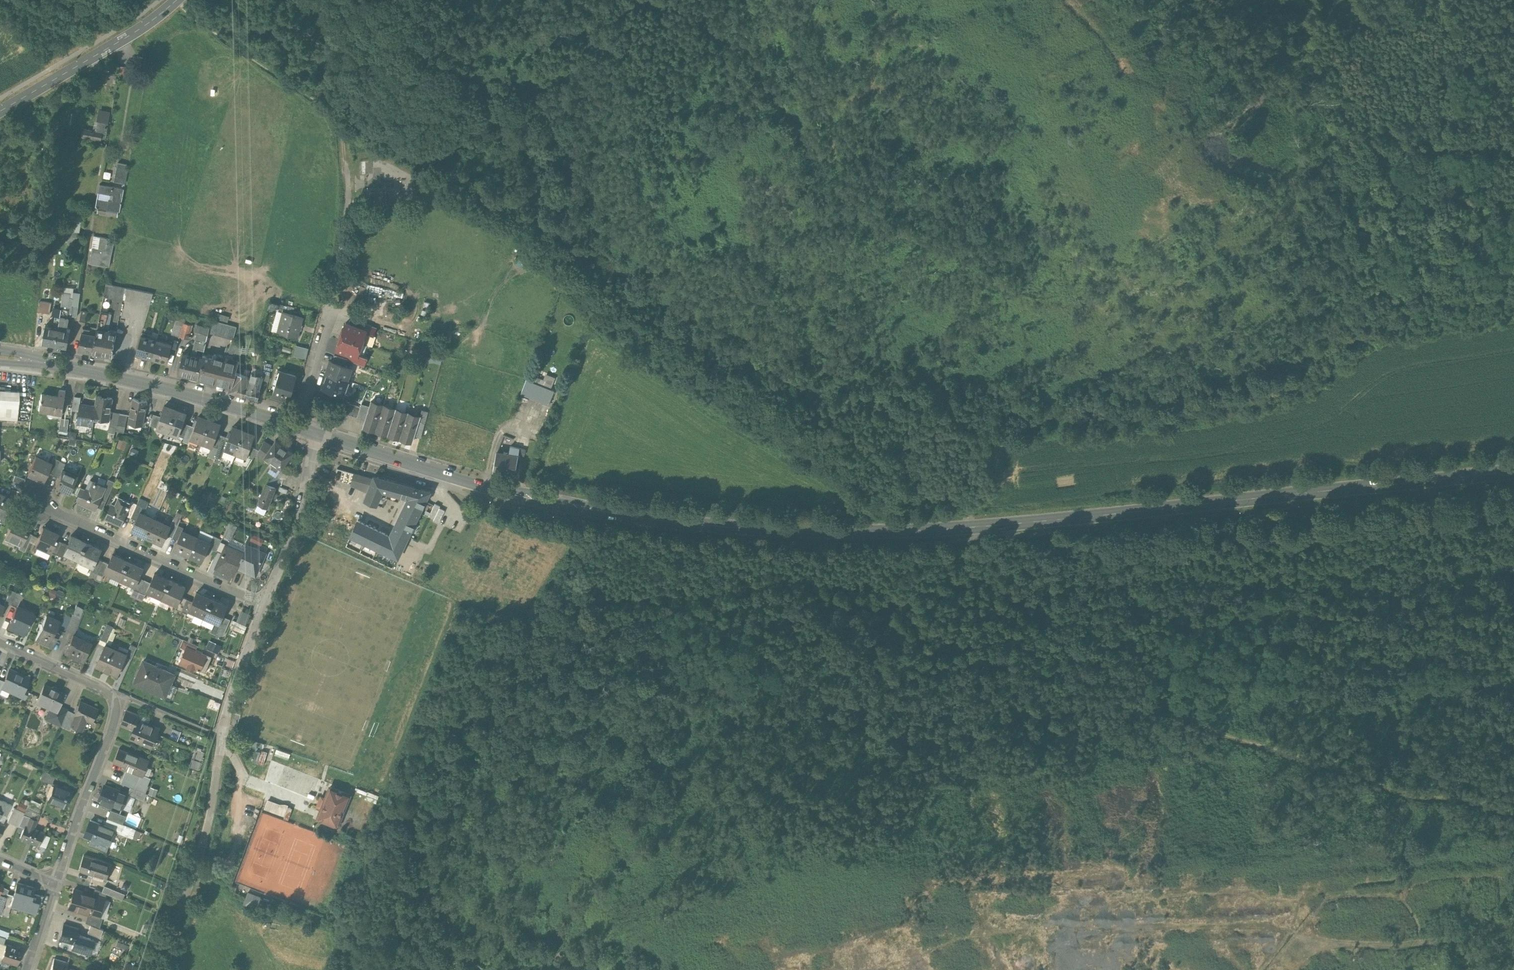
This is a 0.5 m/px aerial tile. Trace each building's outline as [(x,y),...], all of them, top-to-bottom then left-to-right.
[(108,123),(106,123),(108,115),(100,113),(96,131),(83,129),(82,136),(101,140),(101,137),(105,138),(108,123)] [(127,164),(118,162),(114,181),(123,182),(127,164)] [(124,188),(100,184),(97,206),(98,207),(98,208),(99,208),(98,212),(118,216),(119,211),(120,212),(124,188)] [(81,217),(72,215),(70,230),(79,232),(81,217)] [(79,232),(69,231),(68,243),(73,244),(75,237),(78,238),(79,232)] [(114,240),(94,236),(89,263),(109,266),(114,240)] [(125,287),(106,283),(103,295),(123,299),(125,287)] [(365,288),(355,284),(353,291),(363,294),(365,288)] [(61,308),(60,316),(67,318),(68,313),(70,313),(72,304),(78,305),(80,293),(73,293),(72,298),(71,297),(70,294),(62,294),(61,308)] [(52,303),(41,301),(39,311),(50,313),(52,303)] [(42,342),(55,345),(60,316),(61,308),(54,307),(53,315),(55,316),(53,326),(45,325),(42,342)] [(178,310),(172,334),(180,336),(184,322),(187,312),(178,310)] [(96,334),(92,352),(112,356),(116,332),(102,329),(104,320),(107,320),(108,313),(100,312),(96,334)] [(302,318),(282,313),(277,331),(297,337),(302,318)] [(67,318),(60,316),(55,345),(67,347),(70,329),(64,328),(64,325),(67,324),(68,318),(67,318)] [(237,326),(211,319),(208,331),(233,338),(237,326)] [(377,327),(360,321),(358,327),(366,330),(365,332),(374,335),(377,327)] [(191,324),(184,322),(180,336),(190,339),(191,336),(188,335),(191,324)] [(358,327),(346,323),(343,329),(342,328),(341,331),(342,333),(341,336),(362,343),(370,346),(374,335),(365,332),(366,330),(358,327)] [(209,327),(197,324),(195,330),(198,331),(194,347),(204,350),(208,334),(208,331),(209,327)] [(90,329),(83,328),(83,332),(82,332),(78,349),(92,352),(96,334),(90,333),(90,329)] [(158,339),(141,335),(136,353),(153,358),(158,339)] [(362,343),(341,336),(340,339),(339,339),(338,339),(337,342),(338,343),(336,349),(350,354),(357,356),(358,354),(362,343)] [(172,343),(158,339),(153,358),(167,361),(172,343)] [(223,356),(216,382),(231,386),(236,371),(237,366),(237,365),(238,361),(232,360),(235,350),(226,347),(223,356)] [(193,355),(183,352),(178,373),(198,377),(202,357),(196,356),(197,353),(194,353),(193,355)] [(210,357),(203,355),(202,357),(198,377),(205,379),(204,380),(205,382),(208,383),(210,382),(210,380),(216,382),(223,356),(214,354),(214,357),(210,356),(210,357)] [(358,354),(357,356),(350,354),(348,359),(351,361),(365,365),(368,357),(358,354)] [(348,359),(335,355),(332,361),(349,367),(351,361),(348,359)] [(332,361),(330,361),(326,373),(327,373),(347,380),(351,368),(349,367),(332,361)] [(246,368),(237,366),(236,371),(249,376),(250,376),(251,372),(246,371),(246,368)] [(296,376),(277,370),(276,376),(278,377),(295,382),(296,376)] [(249,376),(236,371),(231,386),(230,391),(243,395),(246,385),(249,376)] [(250,376),(247,386),(246,385),(243,395),(257,399),(257,398),(256,398),(260,390),(259,390),(262,379),(263,376),(252,372),(251,372),(250,376)] [(347,380),(327,373),(322,387),(331,391),(334,392),(334,391),(345,395),(346,394),(350,381),(347,380)] [(545,381),(529,374),(522,393),(549,404),(555,390),(543,385),(545,381)] [(295,382),(278,377),(273,395),(289,400),(295,382)] [(11,406),(10,414),(17,415),(19,391),(4,389),(4,387),(0,386),(0,405),(11,406)] [(58,396),(41,393),(40,400),(39,399),(38,409),(62,413),(66,390),(59,389),(58,396)] [(345,395),(334,391),(334,392),(331,391),(329,398),(346,401),(348,395),(346,394),(345,395)] [(81,397),(74,396),(72,410),(79,411),(80,404),(81,397)] [(112,398),(97,396),(96,406),(94,418),(109,420),(112,398)] [(147,400),(133,398),(129,422),(143,424),(147,400)] [(383,406),(371,402),(364,424),(376,428),(383,406)] [(96,406),(80,404),(79,411),(78,423),(93,425),(94,418),(96,406)] [(0,405),(0,418),(17,419),(17,415),(10,414),(11,406),(0,405)] [(160,416),(156,426),(167,430),(175,409),(164,405),(160,416)] [(383,406),(376,428),(388,432),(395,410),(383,406)] [(175,409),(167,430),(178,434),(183,422),(186,413),(175,409)] [(408,414),(395,410),(388,432),(401,436),(408,414)] [(113,412),(109,432),(115,433),(117,425),(120,413),(113,412)] [(127,415),(120,413),(117,425),(124,427),(127,415)] [(160,416),(154,413),(151,424),(156,426),(160,416)] [(408,414),(401,436),(413,440),(420,418),(408,414)] [(194,426),(190,437),(191,437),(201,441),(209,420),(198,416),(194,426)] [(69,419),(61,418),(60,430),(67,431),(69,419)] [(209,420),(201,441),(212,445),(217,433),(220,424),(209,420)] [(183,422),(178,434),(184,437),(189,424),(183,422)] [(184,437),(183,441),(189,443),(191,437),(190,437),(194,426),(189,424),(184,437)] [(228,437),(224,448),(225,448),(221,458),(231,462),(235,452),(236,452),(244,430),(233,426),(228,437)] [(244,430),(236,452),(247,456),(251,446),(255,434),(244,430)] [(217,433),(212,445),(218,447),(223,435),(217,433)] [(218,447),(215,456),(221,458),(225,448),(224,448),(228,437),(223,435),(218,447)] [(292,451),(276,440),(272,446),(264,456),(266,457),(273,462),(270,466),(276,470),(278,466),(280,467),(281,468),(283,464),(292,451)] [(257,453),(256,454),(264,460),(266,457),(264,456),(272,446),(264,441),(259,449),(257,453)] [(259,449),(251,446),(247,456),(252,458),(255,453),(257,453),(259,449)] [(520,449),(512,447),(510,455),(518,456),(520,449)] [(510,455),(497,452),(493,470),(515,475),(518,456),(510,455)] [(44,459),(36,455),(28,473),(43,480),(47,472),(51,463),(44,460),(44,459)] [(47,472),(53,475),(59,461),(53,458),(51,463),(47,472)] [(65,464),(59,461),(53,475),(59,478),(63,470),(65,464)] [(274,473),(276,475),(267,484),(275,486),(280,479),(287,481),(294,472),(283,464),(281,468),(280,467),(274,473)] [(78,477),(63,470),(59,478),(55,486),(70,493),(78,477)] [(373,478),(354,473),(351,484),(367,491),(373,478)] [(25,478),(15,475),(13,480),(23,483),(25,478)] [(386,479),(373,476),(373,478),(367,491),(364,499),(376,505),(382,489),(392,492),(396,482),(386,479)] [(108,478),(105,486),(100,498),(106,500),(115,481),(108,478)] [(92,491),(86,488),(80,501),(96,508),(100,498),(105,486),(96,482),(92,491)] [(430,491),(396,482),(392,492),(408,498),(390,535),(405,543),(430,491)] [(267,484),(257,504),(267,508),(275,486),(267,484)] [(2,515),(4,510),(9,497),(0,493),(0,514),(2,515)] [(122,498),(118,507),(111,504),(106,517),(121,523),(131,502),(122,498)] [(137,503),(131,517),(136,519),(139,511),(140,511),(143,506),(137,503)] [(440,506),(435,503),(429,516),(434,518),(439,508),(440,506)] [(434,518),(433,520),(439,523),(445,510),(439,508),(434,518)] [(4,510),(2,515),(0,518),(0,521),(5,523),(10,512),(4,510)] [(140,511),(139,511),(136,519),(132,528),(148,536),(155,520),(147,516),(148,514),(147,514),(146,514),(140,511)] [(173,521),(178,523),(181,513),(177,511),(173,521)] [(155,520),(148,536),(163,542),(170,526),(163,523),(164,522),(155,518),(155,520)] [(28,526),(14,520),(7,536),(21,542),(26,531),(28,526)] [(390,535),(358,520),(351,535),(398,557),(405,543),(390,535)] [(229,522),(223,535),(231,538),(237,525),(229,522)] [(58,534),(43,527),(35,544),(42,547),(42,548),(50,552),(50,551),(56,539),(58,534)] [(26,531),(21,542),(18,547),(25,550),(32,533),(26,531)] [(181,531),(174,547),(189,554),(196,540),(195,540),(188,536),(189,535),(181,531)] [(67,544),(64,552),(71,555),(70,556),(79,560),(86,543),(71,536),(67,544)] [(210,543),(196,537),(195,540),(196,540),(189,554),(202,560),(210,543)] [(56,539),(50,551),(56,554),(62,542),(56,539)] [(62,542),(56,554),(62,557),(64,552),(67,544),(62,542)] [(102,549),(86,543),(79,560),(87,564),(87,562),(94,565),(95,566),(98,558),(102,549)] [(243,553),(225,545),(216,567),(234,575),(237,567),(243,553)] [(265,553),(247,545),(243,553),(237,567),(255,575),(265,553)] [(128,561),(113,554),(109,562),(106,571),(113,574),(112,575),(121,579),(128,561)] [(104,560),(98,558),(95,566),(94,565),(92,570),(98,573),(104,560)] [(109,562),(104,560),(98,573),(104,575),(106,571),(109,562)] [(144,568),(128,561),(121,579),(129,582),(129,581),(136,584),(144,568)] [(155,573),(147,590),(154,593),(151,600),(160,604),(162,598),(170,580),(155,573)] [(185,587),(170,580),(162,598),(171,601),(171,600),(178,603),(181,596),(185,587)] [(11,589),(6,601),(12,604),(17,592),(11,589)] [(17,592),(12,604),(18,606),(23,594),(17,592)] [(192,601),(189,608),(196,612),(196,613),(204,616),(212,599),(197,592),(192,601)] [(178,603),(176,608),(182,611),(187,599),(181,596),(178,603)] [(187,599),(182,611),(187,613),(189,608),(192,601),(187,599)] [(227,606),(212,599),(204,616),(219,623),(220,623),(223,616),(227,606)] [(33,615),(17,607),(9,626),(25,633),(33,615)] [(66,614),(60,626),(67,628),(72,617),(66,614)] [(72,617),(67,628),(74,632),(80,618),(73,614),(72,617)] [(223,616),(220,623),(219,623),(215,632),(223,635),(230,619),(223,616)] [(59,631),(42,624),(36,639),(52,646),(59,631)] [(108,624),(101,639),(107,641),(114,626),(108,624)] [(93,642),(73,633),(65,652),(85,661),(93,642)] [(198,645),(184,639),(181,646),(186,649),(187,647),(196,650),(198,645)] [(127,653),(106,644),(96,666),(118,675),(126,656),(127,653)] [(137,646),(131,644),(127,653),(126,656),(132,658),(137,646)] [(196,650),(187,647),(186,649),(180,662),(188,665),(190,668),(192,669),(195,668),(205,672),(212,657),(196,650)] [(175,673),(144,660),(134,682),(159,693),(164,681),(170,684),(175,673)] [(4,681),(2,687),(24,697),(27,691),(24,689),(29,678),(9,669),(4,681)] [(52,688),(44,685),(37,702),(50,707),(56,710),(58,706),(64,693),(57,690),(57,689),(57,687),(54,686),(52,687),(52,688)] [(99,710),(79,701),(74,714),(69,726),(70,727),(81,731),(87,719),(93,722),(99,710)] [(56,710),(50,707),(45,719),(61,726),(67,710),(58,706),(56,710)] [(61,726),(69,730),(70,727),(69,726),(74,714),(67,710),(61,726)] [(159,729),(138,721),(140,715),(127,710),(121,724),(134,729),(133,730),(136,731),(132,739),(152,747),(159,729)] [(168,736),(178,739),(181,729),(171,726),(168,736)] [(199,769),(205,751),(195,748),(190,766),(199,769)] [(253,760),(263,763),(266,751),(256,748),(253,760)] [(119,749),(113,763),(126,768),(126,769),(142,776),(148,761),(119,749)] [(71,791),(55,785),(48,801),(65,807),(71,791)] [(128,794),(105,785),(99,799),(103,801),(102,805),(112,808),(113,805),(122,808),(128,794)] [(330,787),(318,821),(337,828),(350,795),(330,787)] [(280,808),(243,795),(240,804),(277,816),(280,808)] [(41,811),(29,804),(26,809),(39,814),(41,811)] [(24,813),(13,808),(7,821),(18,826),(23,815),(24,813)] [(39,814),(26,809),(24,813),(23,815),(30,818),(37,821),(40,815),(39,814)] [(126,816),(111,810),(107,818),(120,823),(122,824),(126,816)] [(30,818),(26,825),(25,825),(20,838),(39,845),(44,833),(34,829),(37,821),(30,818)] [(115,829),(92,820),(85,834),(93,837),(91,842),(107,849),(115,829)] [(122,824),(120,823),(117,832),(132,839),(136,830),(122,824)] [(111,863),(84,855),(79,870),(93,875),(92,876),(106,880),(111,863)] [(0,914),(7,894),(8,890),(3,888),(4,886),(0,884),(0,914)] [(34,888),(17,884),(14,896),(12,905),(21,907),(22,904),(29,906),(30,903),(37,905),(40,895),(33,894),(34,888)] [(125,894),(105,885),(102,891),(106,893),(122,900),(125,894)] [(102,891),(95,888),(93,895),(102,898),(102,899),(104,899),(106,893),(102,891)] [(93,895),(74,889),(68,908),(69,908),(81,911),(81,912),(88,914),(97,916),(102,899),(102,898),(93,895)] [(259,897),(246,892),(242,902),(255,907),(259,897)] [(7,894),(0,914),(8,916),(12,905),(14,896),(7,894)] [(97,916),(88,914),(86,923),(99,928),(102,917),(97,916)] [(77,929),(64,925),(59,939),(73,943),(73,944),(83,948),(86,937),(76,934),(77,929)] [(22,950),(7,946),(3,959),(10,961),(9,963),(17,966),(22,950)] [(54,959),(51,969),(73,969),(66,968),(68,963),(54,959)]
